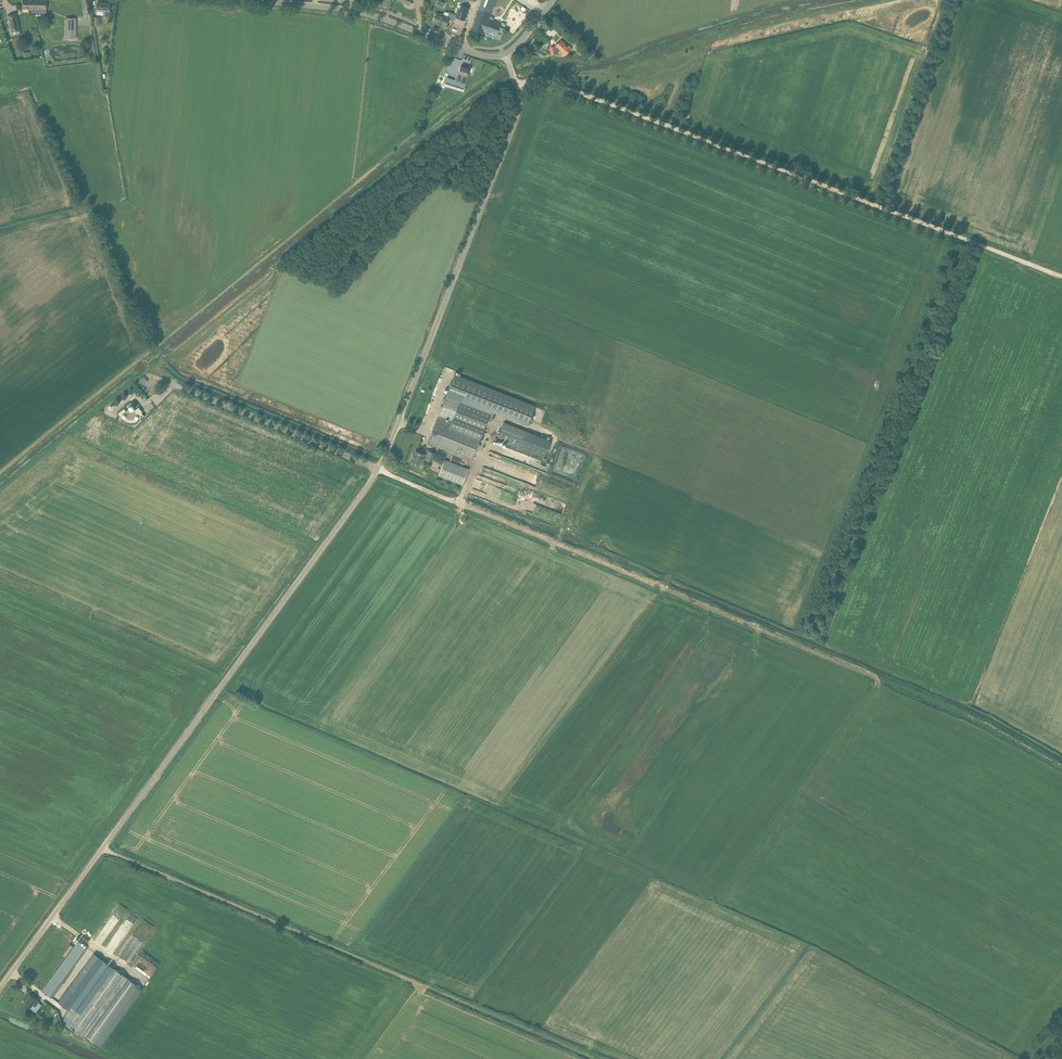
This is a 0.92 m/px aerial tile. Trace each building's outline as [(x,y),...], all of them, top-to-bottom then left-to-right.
[(35,13),(36,0),(23,0),(22,9),(31,9),(31,13),(35,13)] [(35,13),(47,13),(47,0),(36,0),(35,13)] [(471,29),(484,34),(484,32),(489,33),(496,36),(501,24),(493,21),(489,19),(491,13),(496,0),(481,0),(478,8),(471,29)] [(98,3),(97,10),(104,11),(104,15),(104,16),(108,16),(108,11),(109,11),(110,3),(105,3),(105,4),(103,4),(98,3)] [(461,5),(457,18),(464,20),(469,8),(461,5)] [(435,16),(433,21),(437,23),(437,24),(441,26),(441,24),(446,26),(448,19),(453,21),(455,16),(449,14),(449,13),(445,11),(444,16),(436,13),(435,16)] [(20,30),(16,13),(8,15),(11,32),(20,30)] [(76,38),(76,18),(66,18),(66,38),(76,38)] [(570,49),(560,40),(556,45),(554,46),(550,47),(552,54),(555,54),(557,53),(559,53),(561,55),(564,53),(566,55),(570,49)] [(452,78),(449,87),(464,91),(466,84),(467,84),(468,79),(470,74),(467,73),(468,71),(469,68),(465,67),(465,66),(462,65),(461,66),(460,66),(459,71),(459,72),(458,72),(455,79),(452,78)] [(434,94),(433,98),(436,99),(438,96),(439,96),(441,90),(437,88),(436,87),(433,94),(434,94)] [(455,375),(428,443),(471,460),(490,413),(492,413),(493,411),(528,424),(535,406),(455,375)] [(148,380),(144,385),(150,391),(155,386),(146,376),(145,377),(148,380)] [(129,409),(126,411),(124,408),(117,414),(119,417),(122,415),(122,416),(123,418),(121,420),(123,421),(124,422),(126,423),(129,423),(131,423),(134,423),(137,422),(138,421),(137,419),(139,417),(141,419),(144,417),(141,412),(142,411),(139,407),(134,410),(134,409),(135,408),(132,404),(127,407),(129,409)] [(504,422),(497,439),(519,448),(519,447),(525,431),(504,422)] [(551,441),(525,431),(519,447),(544,457),(551,441)] [(421,452),(420,452),(415,451),(414,454),(413,454),(410,461),(413,462),(412,465),(417,467),(419,465),(422,458),(431,462),(435,453),(428,451),(426,455),(423,454),(423,453),(422,453),(421,452)] [(438,475),(462,485),(468,468),(445,459),(438,475)] [(42,990),(52,998),(88,948),(78,941),(42,990)] [(94,953),(58,1002),(69,1010),(70,1010),(73,1007),(77,1011),(111,965),(94,953)] [(68,1017),(64,1022),(99,1048),(143,989),(113,967),(80,1013),(77,1011),(73,1007),(70,1010),(69,1010),(65,1015),(68,1017)] [(23,1003),(30,1008),(36,1012),(41,1004),(38,1002),(39,1001),(36,999),(29,994),(23,1003)]
